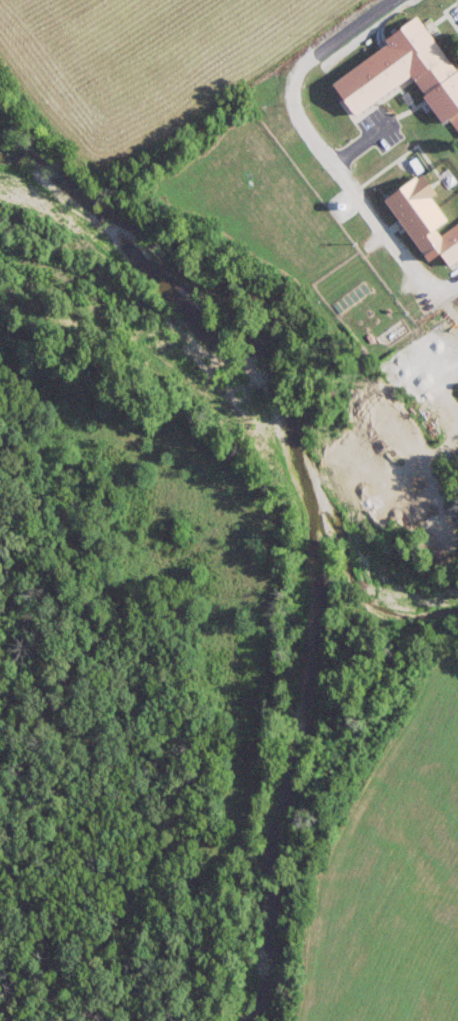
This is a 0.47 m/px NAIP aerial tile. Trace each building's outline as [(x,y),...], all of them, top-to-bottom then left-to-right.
[(423,19),(333,82),(357,116),(414,77),(447,124),(452,120),(457,129),(457,69),(423,19)] [(434,240),(452,267),(457,263),(457,224),(434,240)]
